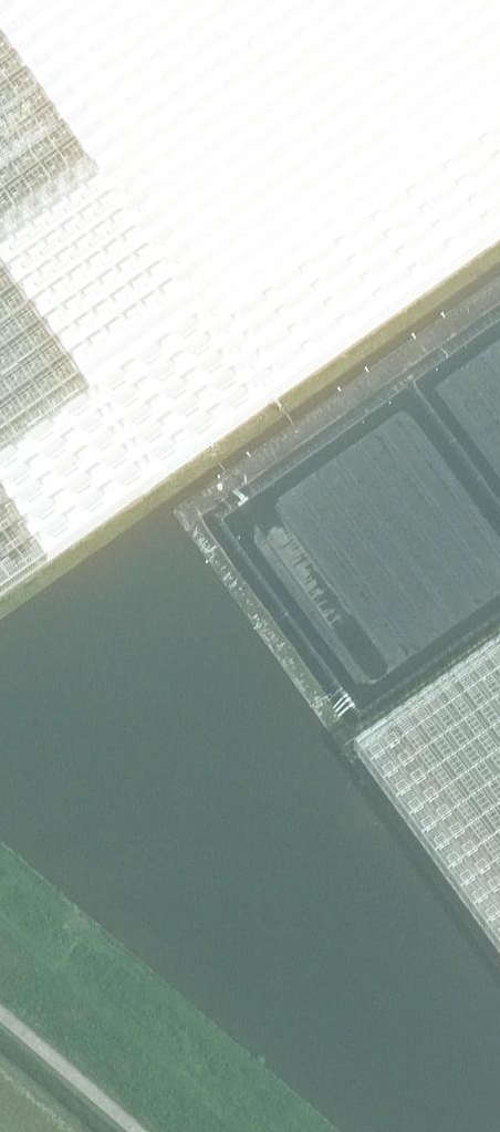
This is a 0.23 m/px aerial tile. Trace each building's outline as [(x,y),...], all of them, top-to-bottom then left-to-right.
[(499,238),(499,0),(0,0),(0,595),(499,238)] [(355,751),(499,953),(499,647),(355,751)]
